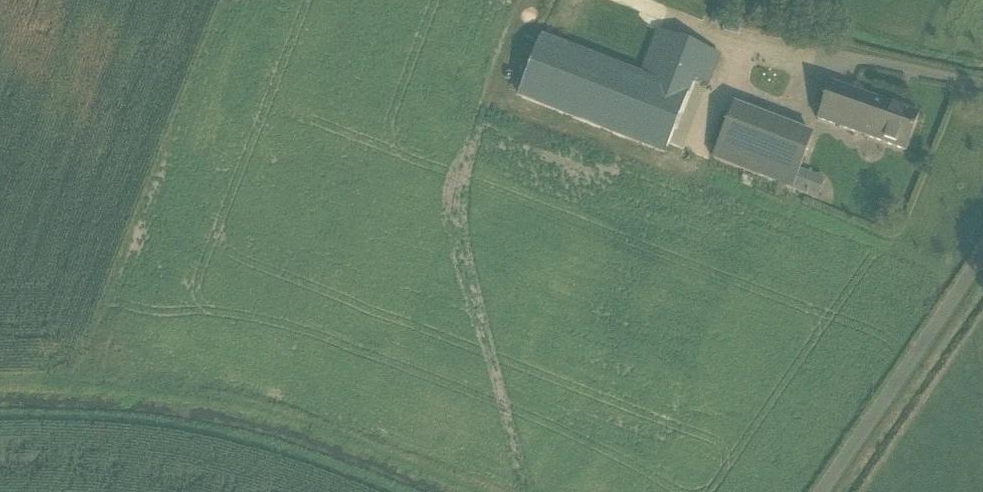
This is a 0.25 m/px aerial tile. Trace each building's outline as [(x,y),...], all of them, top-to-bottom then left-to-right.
[(658,32),(639,79),(686,97),(692,81),(707,87),(719,56),(658,32)] [(539,40),(517,97),(664,153),(686,97),(639,79),(539,40)] [(817,121),(906,152),(919,116),(830,84),(817,121)] [(732,107),(712,159),(792,191),(800,171),(800,170),(812,138),(732,107)]
